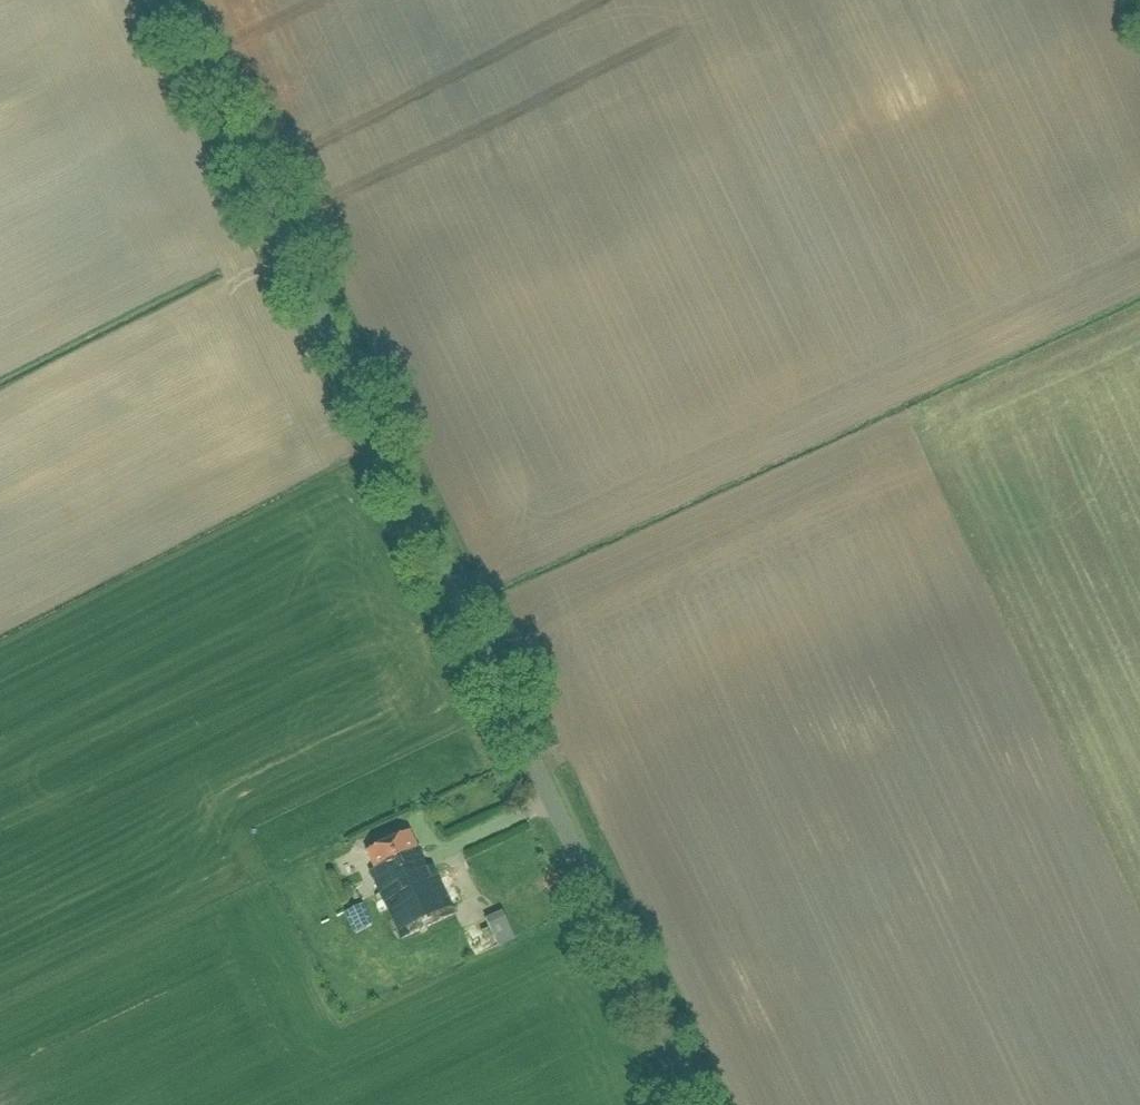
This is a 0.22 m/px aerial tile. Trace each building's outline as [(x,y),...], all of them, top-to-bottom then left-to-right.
[(425,869),(416,851),(417,850),(409,832),(365,852),(373,869),(368,871),(400,940),(453,915),(430,866),(425,869)] [(354,934),(372,927),(362,905),(343,912),(354,934)] [(511,938),(500,912),(487,918),(499,944),(511,938)]
